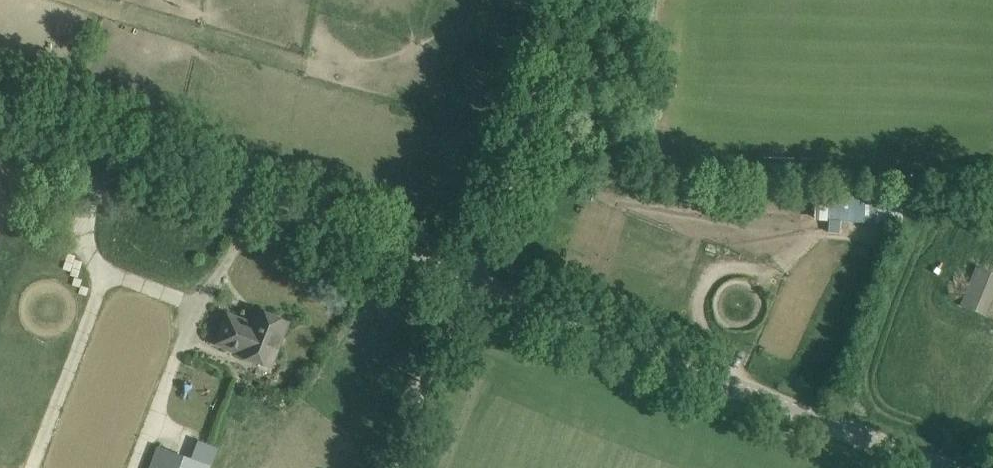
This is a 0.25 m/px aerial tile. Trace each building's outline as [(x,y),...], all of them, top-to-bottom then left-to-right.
[(902,196),(828,194),(827,226),(839,226),(839,220),(902,222),(902,196)] [(976,265),(961,304),(988,314),(992,302),(992,272),(976,265)] [(241,354),(272,367),(289,322),(258,310),(253,323),(228,313),(216,343),(241,352),(241,354)] [(190,459),(160,447),(153,467),(208,467),(209,466),(190,459)]
